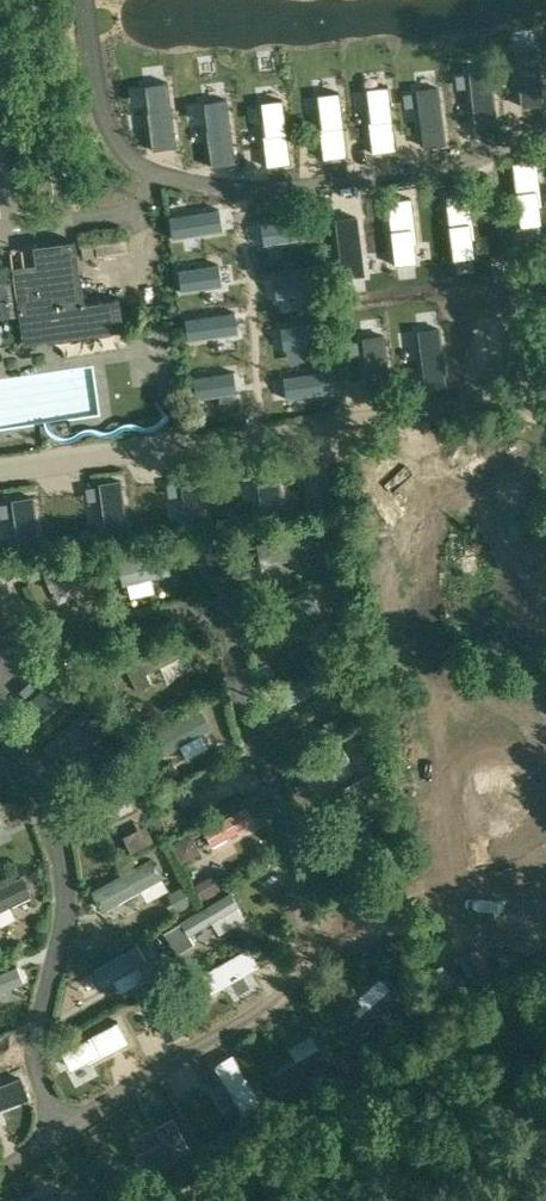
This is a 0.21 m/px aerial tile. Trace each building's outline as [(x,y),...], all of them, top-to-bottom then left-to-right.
[(438,187),(442,215),(462,212),(458,185),(438,187)] [(390,196),(382,208),(405,223),(413,212),(390,196)] [(276,232),(279,249),(315,242),(311,225),(276,232)] [(0,280),(0,317),(19,314),(23,344),(123,330),(118,298),(85,303),(75,240),(33,246),(35,263),(12,267),(14,278),(0,280)] [(314,531),(255,544),(260,566),(319,553),(314,531)] [(223,549),(205,553),(210,576),(228,572),(223,549)] [(166,552),(118,563),(123,585),(129,584),(153,578),(171,574),(166,552)] [(89,553),(44,574),(51,590),(96,570),(89,553)] [(307,587),(257,613),(265,628),(301,609),(314,634),(328,627),(307,587)] [(137,655),(123,662),(137,691),(152,683),(147,673),(161,666),(187,653),(181,640),(140,660),(137,655)] [(344,679),(350,692),(363,685),(357,672),(344,679)] [(95,724),(94,700),(54,701),(54,725),(95,724)] [(202,709),(157,734),(166,752),(180,745),(200,733),(212,727),(202,709)] [(341,742),(295,767),(305,784),(350,759),(341,742)] [(233,760),(188,785),(197,800),(198,799),(219,787),(242,775),(233,760)] [(127,771),(73,797),(82,817),(104,806),(127,795),(136,791),(127,771)] [(377,789),(369,774),(342,789),(350,803),(377,789)] [(382,794),(327,827),(334,839),(390,806),(382,794)] [(245,806),(203,828),(212,844),(253,821),(245,806)] [(228,855),(242,849),(236,834),(222,840),(228,855)] [(153,857),(93,891),(103,910),(141,889),(161,878),(164,876),(153,857)] [(0,885),(0,910),(10,905),(32,895),(22,874),(0,885)] [(202,900),(220,890),(212,876),(194,886),(202,900)] [(367,900),(373,912),(395,901),(390,889),(367,900)] [(194,943),(189,934),(211,921),(237,905),(239,905),(231,891),(161,932),(168,943),(175,954),(194,943)] [(361,930),(347,939),(355,953),(401,926),(393,911),(381,918),(361,930)] [(137,944),(93,971),(103,987),(114,981),(138,967),(147,961),(137,944)] [(224,961),(178,989),(186,1003),(208,990),(233,976),(224,961)] [(0,972),(0,991),(24,982),(18,965),(0,972)] [(410,1012),(390,988),(359,1015),(350,1022),(360,1034),(379,1017),(387,1011),(397,1023),(410,1012)] [(163,992),(148,999),(164,1034),(179,1028),(163,992)] [(92,1047),(114,1034),(126,1026),(134,1040),(146,1032),(130,1006),(69,1044),(77,1057),(92,1047)] [(296,1029),(310,1044),(333,1024),(319,1009),(296,1029)] [(295,1059),(272,1073),(282,1090),(330,1062),(320,1044),(317,1046),(295,1059)] [(231,1125),(254,1108),(249,1101),(250,1101),(239,1087),(217,1103),(197,1118),(206,1130),(224,1116),(231,1125)] [(163,1104),(140,1120),(148,1132),(171,1116),(163,1104)] [(135,1157),(144,1174),(190,1150),(173,1119),(157,1127),(164,1142),(135,1157)] [(43,1200),(75,1200),(67,1187),(43,1200)]
